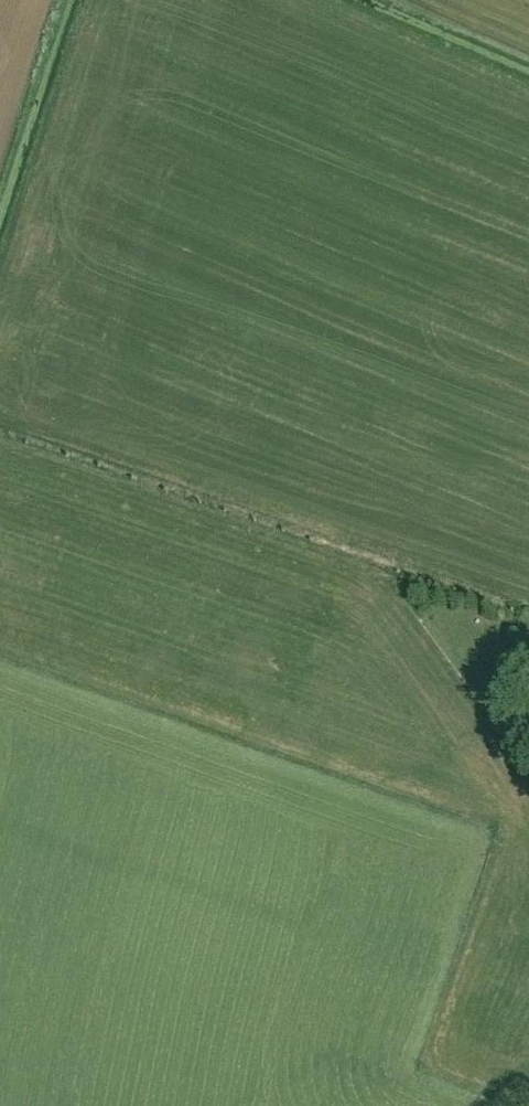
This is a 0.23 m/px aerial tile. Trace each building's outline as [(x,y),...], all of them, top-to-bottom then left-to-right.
[(521,733),(528,741),(528,724),(521,733)]
